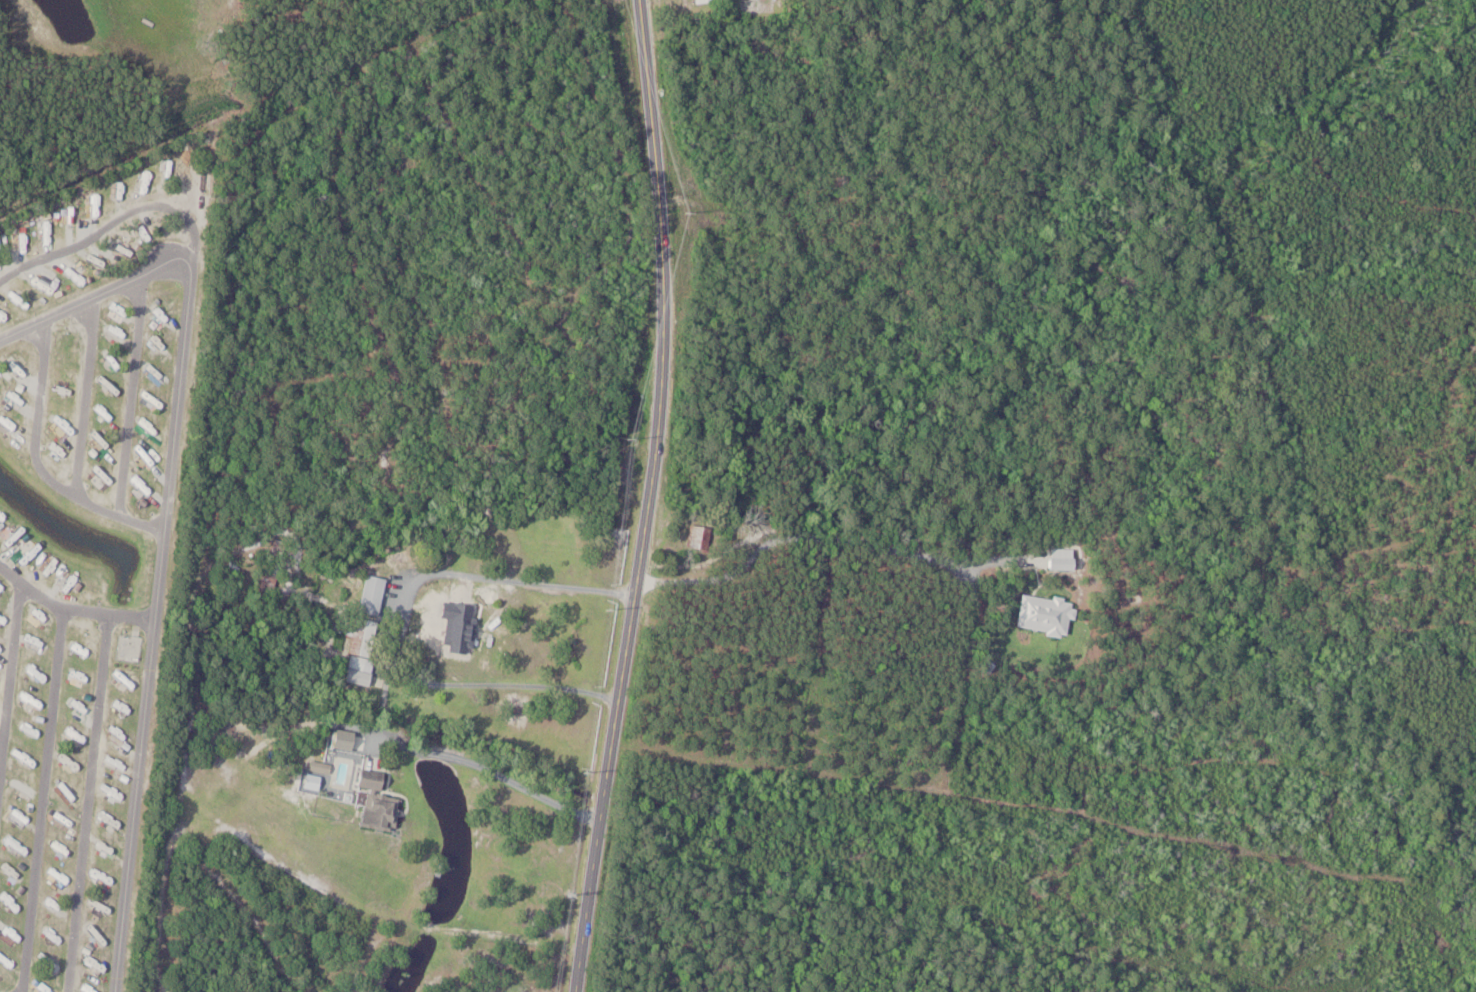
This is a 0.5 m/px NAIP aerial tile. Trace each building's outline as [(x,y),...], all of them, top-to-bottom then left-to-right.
[(714,550),(716,525),(694,523),(692,547),(714,550)] [(1081,568),(1081,548),(1059,548),(1059,568),(1081,568)] [(390,577),(370,574),(365,611),(385,614),(390,577)] [(1023,626),(1074,636),(1081,602),(1029,592),(1023,626)] [(445,652),(473,655),(476,631),(470,631),(474,598),(452,595),(445,652)] [(350,667),(373,672),(383,621),(354,615),(351,632),(357,633),(350,667)] [(392,770),(366,766),(363,788),(371,789),(366,826),(398,830),(402,796),(389,794),(392,770)]
